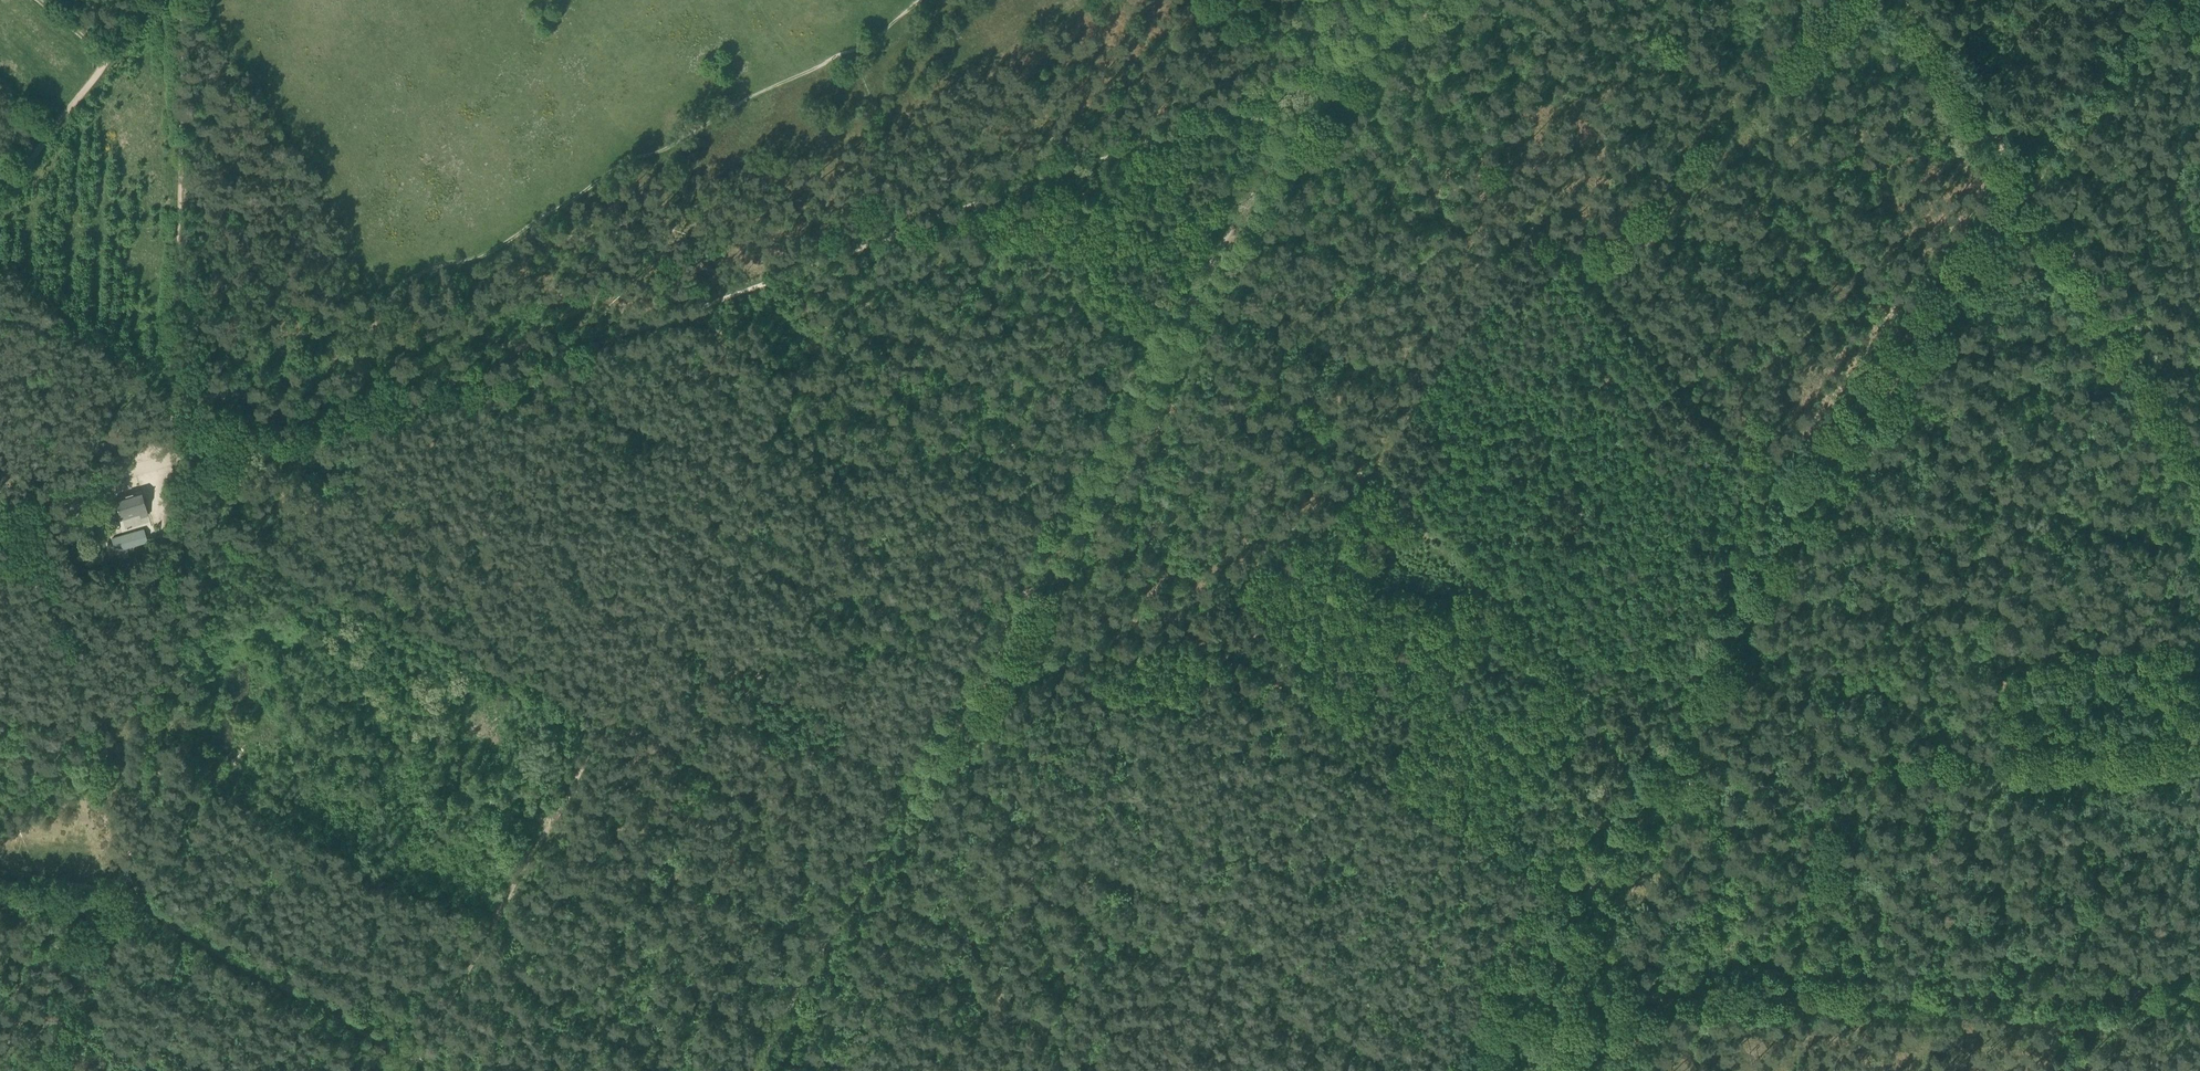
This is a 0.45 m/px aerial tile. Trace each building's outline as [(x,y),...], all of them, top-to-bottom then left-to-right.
[(115,499),(118,509),(120,516),(138,511),(140,517),(148,514),(141,490),(115,499)] [(126,549),(124,541),(127,541),(129,547),(147,542),(143,529),(111,539),(115,552),(126,549)]
